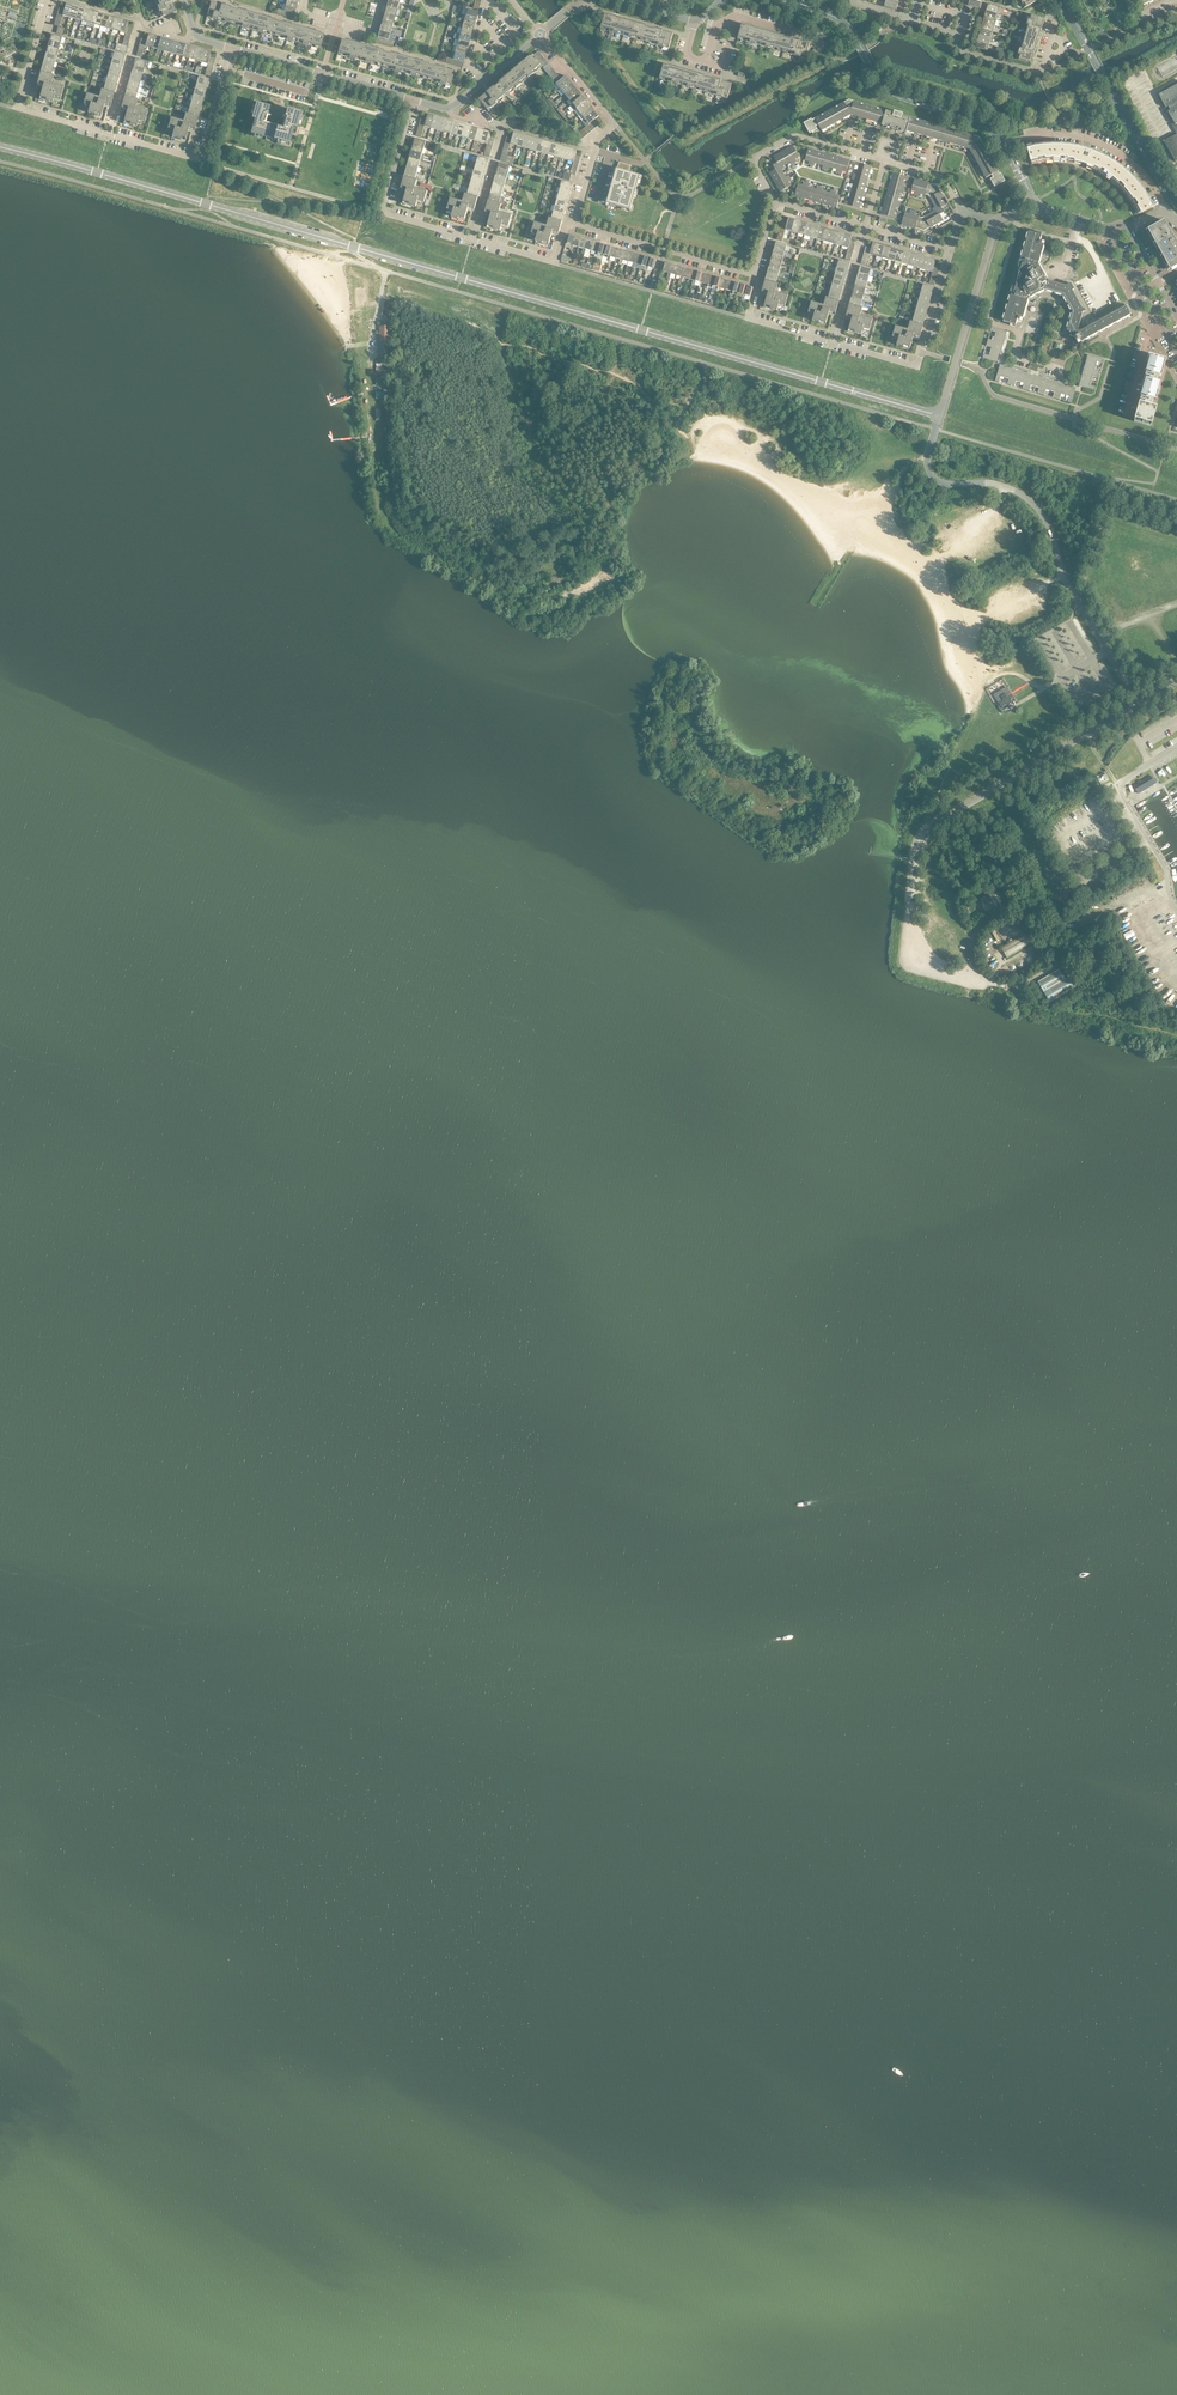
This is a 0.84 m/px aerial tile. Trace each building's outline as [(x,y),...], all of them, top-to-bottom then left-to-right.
[(161,17),(176,12),(172,0),(155,0),(161,17)] [(402,4),(399,3),(388,0),(387,4),(388,4),(387,6),(397,9),(401,10),(402,4)] [(897,3),(886,0),(884,7),(896,10),(898,3),(897,3)] [(974,0),(970,0),(968,6),(980,9),(982,2),(981,2),(974,0)] [(1025,8),(1038,0),(1020,0),(1025,8)] [(70,4),(66,3),(64,10),(64,12),(63,14),(63,15),(69,17),(73,6),(70,5),(70,4)] [(296,7),(286,4),(284,11),(285,11),(287,12),(289,12),(291,13),(293,13),(295,14),(296,10),(295,10),(296,7)] [(988,4),(987,7),(986,10),(987,10),(987,11),(998,14),(1000,7),(988,4)] [(75,6),(73,6),(69,17),(75,19),(79,7),(75,6)] [(397,9),(387,6),(386,9),(385,12),(395,16),(397,9)] [(83,8),(79,7),(75,19),(82,21),(85,9),(83,9),(83,8)] [(87,10),(85,9),(82,21),(88,23),(91,10),(87,9),(87,10)] [(239,11),(234,9),(230,22),(233,22),(233,24),(252,30),(257,15),(239,10),(239,11)] [(478,12),(467,9),(465,15),(476,18),(476,16),(477,16),(478,12)] [(95,12),(91,10),(88,23),(94,24),(98,13),(95,12)] [(987,10),(986,10),(984,16),(986,16),(985,17),(996,20),(998,14),(987,11),(987,10)] [(395,16),(385,12),(383,16),(384,16),(383,19),(394,22),(395,16)] [(100,13),(98,13),(94,24),(100,26),(104,14),(100,13)] [(108,15),(104,14),(100,26),(107,28),(110,16),(108,16),(108,15)] [(1045,18),(1030,14),(1024,34),(1026,34),(1025,37),(1037,41),(1038,36),(1039,36),(1045,18)] [(274,20),(257,15),(252,30),(272,35),(272,34),(275,34),(279,22),(274,21),(274,20)] [(476,18),(465,15),(463,22),(474,25),(475,21),(476,18)] [(610,16),(605,15),(601,27),(605,28),(604,30),(610,32),(609,34),(612,35),(613,33),(623,35),(627,20),(610,15),(610,16)] [(112,17),(110,16),(107,28),(113,30),(116,18),(113,16),(112,17)] [(986,16),(984,16),(983,22),(984,23),(995,26),(996,20),(985,17),(986,16)] [(120,19),(116,18),(113,30),(119,31),(122,20),(120,19)] [(394,22),(383,19),(383,21),(382,21),(381,25),(392,28),(394,22)] [(125,21),(122,20),(119,31),(126,33),(126,32),(127,30),(127,28),(129,21),(125,20),(125,21)] [(646,26),(627,20),(623,35),(634,39),(633,41),(637,42),(638,40),(643,41),(643,39),(647,40),(650,28),(645,27),(646,26)] [(284,24),(279,22),(275,34),(278,35),(278,37),(297,43),(302,28),(284,23),(284,24)] [(474,25),(463,22),(462,28),(472,31),(473,28),(473,29),(474,25)] [(984,23),(983,22),(981,29),(982,29),(993,32),(995,26),(984,23)] [(392,28),(381,25),(380,29),(380,31),(390,34),(392,28)] [(742,25),(738,37),(742,38),(741,40),(747,42),(746,45),(749,46),(750,43),(760,46),(765,31),(747,26),(747,27),(742,25)] [(319,33),(302,28),(297,43),(317,48),(317,46),(321,47),(324,35),(319,34),(319,33)] [(472,31),(462,28),(460,34),(471,37),(472,33),(471,33),(472,31)] [(655,29),(650,28),(647,40),(650,41),(649,43),(669,49),(673,34),(655,28),(655,29)] [(982,29),(981,29),(979,35),(980,35),(991,39),(993,32),(982,29)] [(390,34),(380,31),(379,34),(378,34),(377,38),(379,38),(381,39),(383,39),(385,40),(387,40),(388,41),(390,34)] [(778,35),(765,31),(760,46),(771,49),(770,52),(773,52),(774,50),(780,51),(780,50),(786,52),(790,40),(782,37),(783,36),(778,35)] [(455,39),(458,40),(468,43),(469,41),(470,41),(471,37),(460,34),(456,33),(455,39)] [(62,37),(52,34),(51,37),(50,40),(60,43),(62,37)] [(153,35),(149,34),(147,40),(146,42),(146,44),(145,46),(152,48),(155,36),(153,35)] [(980,35),(979,35),(977,41),(978,41),(978,42),(989,45),(991,39),(980,35)] [(157,37),(155,36),(152,48),(158,49),(161,37),(157,36),(157,37)] [(165,38),(161,37),(158,49),(164,51),(167,40),(165,39),(165,38)] [(1037,41),(1025,37),(1024,41),(1022,40),(1016,60),(1032,64),(1037,46),(1036,46),(1037,41)] [(60,43),(50,40),(49,44),(48,47),(59,50),(60,43)] [(170,40),(167,40),(164,51),(170,53),(174,41),(170,40)] [(346,42),(341,40),(338,52),(341,53),(341,55),(360,61),(364,46),(347,41),(346,42)] [(468,43),(458,40),(456,47),(467,50),(468,46),(468,43)] [(795,41),(790,40),(786,52),(789,53),(789,55),(808,60),(813,45),(805,43),(802,42),(795,40),(795,41)] [(178,42),(174,41),(170,53),(177,55),(180,43),(178,43),(178,42)] [(978,41),(977,41),(975,48),(978,49),(987,51),(989,45),(978,42),(978,41)] [(117,43),(115,50),(126,53),(128,46),(122,45),(117,43)] [(182,44),(180,43),(177,55),(183,57),(186,44),(182,43),(182,44)] [(190,46),(186,44),(183,57),(189,58),(192,47),(190,46)] [(382,51),(364,46),(360,61),(379,66),(380,64),(383,65),(387,53),(382,52),(382,51)] [(59,50),(48,47),(48,49),(47,49),(46,53),(57,56),(59,50)] [(195,47),(192,47),(189,58),(195,60),(199,48),(195,47)] [(467,50),(456,47),(455,53),(465,56),(466,53),(467,50)] [(203,49),(199,48),(195,60),(201,62),(205,50),(202,50),(203,49)] [(207,51),(205,50),(201,62),(208,64),(208,62),(209,60),(210,58),(211,52),(207,50),(207,51)] [(549,64),(538,51),(534,55),(542,65),(544,68),(549,64)] [(125,55),(115,52),(113,58),(124,61),(125,58),(124,58),(125,55)] [(57,56),(46,53),(45,56),(46,57),(45,59),(55,62),(57,56)] [(391,54),(387,53),(383,65),(386,66),(386,68),(405,74),(409,59),(392,53),(391,54)] [(465,56),(455,53),(453,59),(454,60),(456,60),(458,61),(460,61),(462,62),(464,62),(465,58),(464,58),(465,56)] [(542,65),(534,55),(530,58),(529,57),(515,69),(525,81),(541,68),(539,67),(542,65)] [(124,61),(113,58),(111,65),(121,68),(122,65),(124,61)] [(150,62),(136,58),(135,61),(134,64),(145,68),(148,68),(150,62)] [(55,62),(45,59),(44,62),(44,61),(42,65),(53,68),(55,62)] [(427,64),(409,59),(405,74),(424,79),(425,77),(428,78),(432,66),(427,65),(427,64)] [(145,68),(134,64),(133,68),(133,71),(143,74),(145,68)] [(53,68),(42,65),(41,69),(42,69),(41,71),(37,84),(39,84),(38,86),(43,88),(40,97),(46,99),(46,101),(53,103),(54,96),(61,98),(64,87),(52,83),(54,75),(52,74),(53,68)] [(121,68),(111,65),(109,71),(120,74),(121,70),(120,70),(121,68)] [(669,66),(664,65),(660,77),(664,78),(663,80),(669,82),(668,84),(671,85),(672,83),(683,86),(687,71),(669,65),(669,66)] [(436,67),(432,66),(428,78),(431,79),(431,81),(450,87),(455,72),(437,66),(436,67)] [(525,81),(515,69),(501,81),(502,82),(498,85),(506,95),(509,93),(510,94),(525,81)] [(120,74),(109,71),(107,77),(118,80),(118,77),(119,78),(120,74)] [(143,74),(133,71),(132,73),(131,73),(130,77),(141,80),(143,74)] [(704,76),(687,71),(683,86),(693,89),(692,91),(696,92),(696,90),(702,91),(702,89),(707,91),(710,79),(704,77),(704,76)] [(209,79),(199,76),(197,83),(208,86),(209,82),(208,82),(209,79)] [(566,76),(561,79),(556,84),(560,89),(569,81),(568,79),(566,76)] [(118,80),(107,77),(106,83),(116,86),(117,83),(117,82),(118,80)] [(141,80),(130,77),(129,81),(130,81),(129,83),(139,86),(141,80)] [(715,80),(710,79),(707,91),(710,92),(709,94),(729,100),(733,85),(715,79),(715,80)] [(571,83),(569,81),(560,89),(564,94),(574,86),(571,83)] [(116,86),(106,83),(104,89),(102,89),(99,97),(87,93),(84,104),(90,106),(88,113),(95,115),(95,113),(101,115),(104,105),(109,107),(109,105),(111,105),(115,92),(114,92),(115,90),(116,86)] [(139,86),(129,83),(128,86),(127,89),(138,92),(139,86)] [(208,86),(197,83),(195,89),(205,92),(206,89),(207,89),(208,86)] [(1159,94),(1160,96),(1166,108),(1164,109),(1166,112),(1168,111),(1174,123),(1175,123),(1175,124),(1176,124),(1176,123),(1176,84),(1159,94)] [(506,95),(498,85),(494,88),(493,87),(479,99),(489,112),(505,98),(503,97),(506,95)] [(577,89),(574,86),(564,94),(568,99),(578,91),(576,89),(577,89)] [(138,92),(127,89),(126,93),(126,95),(125,95),(121,108),(123,108),(122,111),(127,112),(124,121),(130,123),(130,125),(137,127),(139,120),(145,122),(148,111),(136,107),(138,99),(136,99),(138,92)] [(205,92),(195,89),(193,95),(204,98),(205,94),(205,92)] [(579,93),(578,91),(568,99),(573,104),(582,96),(580,93),(579,93)] [(204,98),(193,95),(191,101),(202,104),(202,102),(203,102),(204,98)] [(585,99),(582,96),(573,104),(571,105),(575,110),(577,109),(586,101),(584,99),(585,99)] [(894,112),(849,99),(812,119),(804,123),(810,134),(818,129),(816,126),(818,125),(822,131),(851,115),(858,117),(882,124),(882,125),(896,129),(906,132),(907,131),(970,149),(986,178),(992,175),(993,177),(990,179),(995,187),(1005,181),(1001,173),(1000,174),(980,137),(903,114),(903,113),(894,111),(894,112)] [(202,104),(191,101),(190,107),(201,111),(202,107),(201,107),(202,104)] [(587,103),(586,101),(577,109),(581,114),(590,106),(588,103),(587,103)] [(255,119),(251,133),(289,145),(293,133),(296,133),(302,113),(287,109),(282,127),(266,122),(271,106),(256,102),(252,118),(255,119)] [(593,109),(590,106),(581,114),(585,119),(594,111),(593,109)] [(201,111),(190,107),(188,114),(186,113),(185,116),(183,121),(171,117),(168,129),(174,130),(172,137),(179,139),(179,137),(186,139),(188,130),(193,131),(194,129),(195,129),(199,116),(198,116),(199,114),(201,111)] [(596,113),(594,111),(585,119),(589,124),(591,122),(594,120),(599,116),(596,113)] [(432,115),(428,114),(426,120),(426,122),(425,125),(425,126),(431,128),(434,116),(432,116),(432,115)] [(437,117),(434,116),(431,128),(437,130),(441,118),(437,116),(437,117)] [(445,119),(441,118),(437,130),(444,131),(447,120),(444,119),(445,119)] [(449,121),(447,120),(444,131),(450,133),(453,121),(449,120),(449,121)] [(457,122),(453,121),(450,133),(456,135),(459,124),(457,123),(457,122)] [(462,124),(459,124),(456,135),(462,137),(466,125),(462,124)] [(470,126),(466,125),(462,137),(469,139),(472,127),(470,126)] [(474,128),(472,127),(469,139),(475,140),(478,128),(474,127),(474,128)] [(482,129),(478,128),(475,140),(481,142),(484,131),(482,130),(482,129)] [(487,131),(484,131),(481,142),(487,144),(488,143),(489,141),(489,138),(491,132),(487,131)] [(518,133),(514,132),(512,138),(512,140),(511,142),(511,144),(517,146),(520,134),(518,134),(518,133)] [(523,135),(520,134),(517,146),(523,148),(527,135),(523,134),(523,135)] [(1176,134),(1164,141),(1175,162),(1176,161),(1176,135),(1176,134)] [(531,137),(527,135),(523,148),(530,149),(533,138),(530,137),(531,137)] [(426,141),(416,138),(415,141),(414,141),(413,145),(424,148),(426,141)] [(535,138),(533,138),(530,149),(536,151),(539,139),(535,138)] [(543,140),(539,139),(536,151),(542,153),(545,141),(543,141),(543,140)] [(548,142),(545,141),(542,153),(548,155),(552,143),(548,141),(548,142)] [(556,144),(552,143),(548,155),(555,157),(558,145),(555,144),(556,144)] [(424,148),(413,145),(412,148),(413,149),(412,151),(422,154),(424,148)] [(560,146),(558,145),(555,157),(561,158),(564,146),(560,145),(560,146)] [(1036,147),(1027,149),(1030,158),(1030,161),(1031,161),(1031,163),(1039,161),(1046,160),(1053,160),(1053,161),(1060,161),(1067,162),(1074,163),(1075,162),(1082,163),(1087,165),(1094,168),(1093,169),(1099,173),(1105,176),(1111,181),(1112,179),(1118,184),(1123,189),(1128,195),(1132,201),(1136,207),(1139,214),(1141,213),(1144,212),(1153,207),(1152,206),(1152,205),(1149,200),(1144,192),(1139,186),(1134,179),(1128,173),(1121,168),(1114,163),(1107,158),(1101,155),(1100,155),(1092,151),(1086,149),(1078,148),(1077,147),(1069,146),(1061,145),(1053,145),(1044,146),(1036,147)] [(568,147),(564,146),(561,158),(567,160),(570,149),(568,148),(568,147)] [(793,146),(787,150),(794,163),(797,162),(795,159),(799,157),(793,146)] [(808,164),(811,165),(815,150),(808,148),(805,160),(809,161),(808,164)] [(573,149),(570,149),(567,160),(573,162),(574,160),(574,158),(575,156),(577,150),(573,149)] [(794,163),(787,150),(780,153),(786,164),(790,162),(792,164),(794,163)] [(822,152),(815,150),(811,165),(814,166),(815,163),(819,164),(822,152)] [(422,154),(412,151),(411,154),(411,153),(410,157),(421,160),(422,154)] [(829,154),(822,152),(819,164),(823,165),(822,168),(825,169),(829,154)] [(786,164),(780,153),(774,157),(777,163),(773,165),(775,169),(779,167),(780,167),(783,166),(786,164)] [(507,155),(502,154),(500,161),(511,164),(513,157),(511,156),(507,155)] [(836,156),(829,154),(825,169),(828,170),(828,167),(833,168),(836,156)] [(488,159),(478,156),(476,163),(487,166),(488,162),(488,159)] [(843,158),(836,156),(833,168),(837,169),(836,172),(839,173),(843,158)] [(421,160),(410,157),(409,161),(409,164),(419,166),(421,160)] [(851,160),(843,158),(839,173),(838,175),(841,176),(842,171),(847,172),(851,160)] [(619,162),(607,203),(630,210),(640,175),(629,172),(631,165),(619,162)] [(867,166),(857,162),(856,165),(859,166),(858,170),(869,174),(871,167),(867,166)] [(487,166),(476,163),(475,169),(485,172),(486,170),(487,166)] [(510,165),(500,163),(499,165),(497,169),(508,172),(510,165)] [(419,166),(409,164),(408,166),(407,166),(406,170),(417,173),(419,166)] [(785,168),(783,166),(780,167),(779,167),(775,169),(769,173),(773,179),(784,173),(782,170),(785,168)] [(485,172),(475,169),(473,175),(484,178),(485,175),(484,174),(485,172)] [(508,172),(497,169),(496,173),(497,173),(496,175),(507,178),(508,172)] [(417,173),(406,170),(405,173),(406,173),(405,176),(405,175),(401,188),(402,189),(402,191),(406,192),(404,202),(410,203),(409,205),(416,207),(418,201),(424,202),(428,191),(415,187),(417,179),(415,179),(417,173)] [(869,174),(858,170),(856,174),(853,174),(853,176),(867,181),(869,174)] [(786,177),(784,173),(773,179),(777,185),(790,178),(789,175),(786,177)] [(899,174),(893,173),(891,180),(903,183),(904,179),(907,180),(908,177),(899,174)] [(484,178),(473,175),(471,181),(481,184),(482,182),(483,182),(484,178)] [(507,178),(496,175),(496,178),(495,178),(494,181),(505,184),(507,178)] [(867,181),(853,176),(852,179),(855,180),(854,184),(865,187),(867,181)] [(792,180),(790,178),(777,185),(780,192),(791,186),(789,182),(792,180)] [(922,181),(915,179),(911,191),(916,192),(915,195),(917,196),(922,181)] [(573,183),(562,180),(560,187),(571,190),(572,186),(573,183)] [(903,183),(891,180),(889,187),(904,191),(905,188),(902,187),(903,183)] [(481,184),(471,181),(469,188),(480,191),(481,187),(481,184)] [(505,184),(494,181),(493,185),(493,188),(503,191),(505,184)] [(929,183),(922,181),(917,196),(920,197),(921,193),(925,195),(929,183)] [(795,196),(802,198),(806,183),(803,182),(802,185),(798,184),(795,196)] [(809,184),(806,183),(802,198),(809,200),(812,188),(808,187),(809,184)] [(937,185),(929,183),(925,195),(929,196),(930,198),(941,192),(937,185)] [(865,187),(854,184),(852,188),(849,187),(849,190),(863,194),(865,187)] [(816,189),(812,188),(809,200),(816,202),(820,187),(817,186),(816,189)] [(571,190),(560,187),(559,193),(569,196),(570,194),(571,190)] [(823,188),(820,187),(816,202),(822,204),(826,192),(822,191),(823,188)] [(904,191),(889,187),(887,194),(899,197),(900,193),(903,194),(904,191)] [(480,191),(469,188),(467,194),(465,193),(463,201),(450,198),(447,209),(453,211),(452,217),(458,219),(459,218),(465,219),(468,210),(472,211),(473,209),(475,209),(478,197),(478,196),(478,194),(479,194),(480,191)] [(503,191),(493,188),(492,190),(491,190),(490,194),(501,197),(503,191)] [(830,193),(826,192),(822,204),(829,206),(834,191),(831,190),(830,193)] [(863,194),(849,190),(848,193),(851,194),(850,198),(861,201),(863,194)] [(836,191),(834,191),(829,206),(837,208),(838,202),(840,196),(835,195),(836,191)] [(944,198),(941,192),(930,198),(933,204),(944,198)] [(569,196),(559,193),(557,199),(568,203),(569,199),(568,199),(569,196)] [(501,197),(490,194),(489,197),(490,198),(489,200),(485,212),(486,213),(486,215),(491,216),(488,226),(494,228),(494,229),(500,231),(502,225),(508,226),(512,215),(499,212),(502,204),(499,203),(501,197)] [(899,197),(887,194),(885,201),(900,205),(901,202),(898,201),(899,197)] [(861,201),(850,198),(848,202),(845,201),(845,204),(859,208),(861,201)] [(948,205),(944,198),(933,204),(935,207),(932,209),(934,211),(937,210),(942,208),(948,205)] [(568,203),(557,199),(555,206),(565,209),(566,206),(567,206),(568,203)] [(900,205),(885,201),(883,208),(895,211),(896,207),(899,208),(900,205)] [(565,209),(555,206),(553,212),(564,215),(565,211),(565,209)] [(895,211),(883,208),(881,215),(896,219),(897,216),(894,215),(895,211)] [(944,212),(942,208),(937,210),(934,211),(930,213),(936,224),(943,220),(940,214),(944,212)] [(909,214),(905,213),(901,224),(909,227),(913,212),(910,211),(909,214)] [(564,215),(553,212),(552,218),(549,217),(547,225),(535,222),(531,233),(538,235),(536,241),(543,243),(543,242),(549,243),(552,234),(557,235),(557,233),(559,234),(562,221),(563,219),(564,215)] [(916,212),(913,212),(909,227),(916,228),(919,217),(915,216),(916,212)] [(936,224),(930,213),(924,217),(930,227),(930,228),(935,226),(934,225),(936,224)] [(922,218),(919,217),(916,228),(924,231),(930,227),(924,217),(922,218)] [(793,219),(789,218),(787,224),(787,226),(786,228),(786,230),(792,232),(795,220),(793,219)] [(798,221),(795,220),(792,232),(798,233),(802,221),(798,220),(798,221)] [(1163,220),(1148,229),(1170,269),(1176,265),(1176,242),(1172,233),(1172,234),(1164,220),(1163,220)] [(805,222),(802,221),(798,233),(811,237),(814,225),(810,224),(805,223),(805,222)] [(818,226),(814,225),(811,237),(817,239),(820,227),(818,227),(818,226)] [(823,228),(820,227),(817,239),(823,241),(827,228),(823,227),(823,228)] [(831,230),(827,228),(823,241),(829,242),(833,231),(830,230),(831,230)] [(835,231),(833,231),(829,242),(836,244),(839,232),(835,231)] [(1029,231),(1028,234),(1027,233),(1026,238),(1027,238),(1026,243),(1025,242),(1023,247),(1024,247),(1023,252),(1022,251),(1021,256),(1022,256),(1021,260),(1019,260),(1018,265),(1019,265),(1019,268),(1021,268),(1017,281),(1015,281),(1014,285),(1013,287),(1012,287),(1010,292),(1012,292),(1010,296),(1009,296),(1008,301),(1009,301),(1008,305),(1006,305),(1005,309),(1006,310),(1005,314),(1004,314),(1003,318),(1004,319),(1003,321),(1010,323),(1010,325),(1015,327),(1017,319),(1022,321),(1024,315),(1025,315),(1026,311),(1025,310),(1026,307),(1026,306),(1027,306),(1029,302),(1028,301),(1028,299),(1030,298),(1031,299),(1035,297),(1034,296),(1039,293),(1039,294),(1043,292),(1043,291),(1045,290),(1047,290),(1047,292),(1051,293),(1052,292),(1056,293),(1056,294),(1060,296),(1061,294),(1063,295),(1064,297),(1063,298),(1065,302),(1067,301),(1069,305),(1068,306),(1070,310),(1071,310),(1072,312),(1072,314),(1070,314),(1069,318),(1070,319),(1069,323),(1068,323),(1066,327),(1068,328),(1067,330),(1070,331),(1069,335),(1075,337),(1078,343),(1083,340),(1084,341),(1086,340),(1088,339),(1088,338),(1092,336),(1092,337),(1096,335),(1096,333),(1100,331),(1100,332),(1105,330),(1104,329),(1108,327),(1109,328),(1113,326),(1112,324),(1116,322),(1117,323),(1121,321),(1120,320),(1124,318),(1125,319),(1129,317),(1128,315),(1132,314),(1130,310),(1131,310),(1128,305),(1126,306),(1126,305),(1080,330),(1079,330),(1078,329),(1083,312),(1086,311),(1084,308),(1082,309),(1072,290),(1074,289),(1071,283),(1066,285),(1048,280),(1043,272),(1044,271),(1044,270),(1044,269),(1044,268),(1043,268),(1043,267),(1042,267),(1041,267),(1041,268),(1038,263),(1039,261),(1040,261),(1042,257),(1040,256),(1042,252),(1043,252),(1044,248),(1043,247),(1045,242),(1040,240),(1042,233),(1038,232),(1037,233),(1029,231)] [(843,233),(839,232),(836,244),(842,246),(845,234),(843,234),(843,233)] [(848,235),(845,234),(842,246),(848,248),(849,246),(849,244),(850,242),(852,236),(848,234),(848,235)] [(568,235),(565,247),(570,248),(570,247),(571,245),(572,245),(575,236),(568,235)] [(581,238),(575,236),(572,245),(571,245),(570,247),(573,248),(573,246),(579,247),(581,238)] [(587,240),(581,238),(579,247),(583,249),(585,249),(587,240)] [(594,242),(587,240),(585,249),(583,249),(582,251),(585,252),(586,249),(591,251),(594,242)] [(600,244),(594,242),(591,251),(596,252),(597,253),(600,244)] [(787,245),(777,242),(776,245),(775,245),(774,248),(785,252),(787,245)] [(877,243),(873,242),(871,248),(871,250),(870,252),(870,254),(876,256),(879,244),(877,243)] [(606,245),(600,244),(597,253),(596,252),(595,254),(597,255),(598,255),(603,257),(606,245)] [(882,245),(879,244),(876,256),(882,258),(886,245),(882,244),(882,245)] [(612,247),(606,245),(603,257),(602,261),(606,263),(607,261),(609,261),(610,259),(608,258),(608,256),(610,256),(612,247)] [(890,246),(886,245),(882,258),(889,259),(892,248),(890,247),(890,246)] [(619,249),(612,247),(610,256),(608,256),(608,258),(610,259),(611,256),(616,258),(619,249)] [(785,252),(774,248),(773,252),(774,252),(773,255),(783,258),(785,252)] [(894,248),(892,248),(889,259),(895,261),(898,249),(894,248)] [(625,251),(619,249),(616,258),(621,259),(622,260),(625,251)] [(902,250),(898,249),(895,261),(901,263),(904,251),(902,251),(902,250)] [(631,253),(625,251),(622,260),(621,259),(620,262),(623,262),(623,260),(628,262),(631,253)] [(907,252),(904,251),(901,263),(907,265),(911,253),(907,252)] [(637,254),(631,253),(628,262),(633,263),(635,263),(637,254)] [(915,254),(911,253),(907,265),(914,267),(917,255),(915,254)] [(643,256),(637,254),(635,263),(633,263),(632,265),(635,266),(635,265),(640,267),(641,265),(643,256)] [(783,258),(773,255),(772,257),(771,261),(781,264),(783,258)] [(919,256),(917,255),(914,267),(920,268),(923,256),(919,255),(919,256)] [(650,258),(643,256),(641,265),(645,266),(647,267),(650,258)] [(927,257),(923,256),(920,268),(926,270),(929,259),(927,258),(927,257)] [(656,260),(650,258),(647,267),(645,266),(645,269),(647,270),(648,267),(654,269),(656,260)] [(932,259),(929,259),(926,270),(932,272),(933,271),(934,268),(934,266),(936,260),(932,259)] [(849,263),(839,260),(837,266),(848,270),(849,266),(849,263)] [(781,264),(771,261),(770,265),(769,267),(780,270),(781,264)] [(594,262),(592,268),(598,270),(600,264),(594,262)] [(672,264),(665,262),(663,271),(668,273),(668,275),(670,276),(671,274),(669,273),(672,264)] [(678,266),(672,264),(669,273),(671,274),(675,275),(678,266)] [(684,268),(678,266),(675,275),(681,277),(680,279),(683,280),(683,277),(682,277),(684,268)] [(848,270),(837,266),(835,273),(846,276),(846,273),(847,273),(848,270)] [(871,269),(861,266),(860,269),(859,269),(858,273),(869,276),(871,269)] [(780,270),(769,267),(769,270),(768,270),(767,273),(778,276),(780,270)] [(691,270),(684,268),(682,277),(683,277),(688,279),(691,270)] [(697,271),(691,270),(688,279),(693,280),(692,282),(695,283),(696,281),(694,280),(697,271)] [(703,273),(697,271),(694,280),(696,281),(700,282),(703,273)] [(709,275),(703,273),(700,282),(706,284),(705,286),(708,287),(708,284),(707,284),(709,275)] [(778,276),(767,273),(766,277),(767,277),(766,279),(765,279),(762,292),(763,292),(763,294),(767,296),(765,305),(771,307),(770,309),(777,311),(779,304),(785,306),(788,295),(776,291),(778,283),(776,283),(778,276)] [(846,276),(835,273),(834,279),(844,282),(846,278),(845,278),(846,276)] [(869,276),(858,273),(857,276),(858,276),(857,279),(867,282),(869,276)] [(715,277),(709,275),(707,284),(708,284),(708,287),(712,288),(713,286),(715,277)] [(722,279),(715,277),(713,286),(712,288),(718,290),(720,290),(721,288),(719,288),(722,279)] [(728,280),(722,279),(719,288),(721,288),(725,289),(728,280)] [(844,282),(834,279),(832,285),(842,288),(843,286),(844,282)] [(867,282),(857,279),(856,281),(855,285),(866,288),(867,282)] [(734,282),(728,280),(725,289),(731,291),(730,293),(733,294),(733,292),(732,291),(734,282)] [(740,284),(734,282),(732,291),(733,292),(733,294),(737,295),(738,293),(740,284)] [(747,286),(740,284),(738,293),(743,294),(742,297),(745,298),(746,295),(744,295),(747,286)] [(934,287),(923,284),(921,291),(932,294),(933,290),(934,287)] [(842,288),(832,285),(830,291),(841,294),(842,291),(841,291),(842,288)] [(866,288),(855,285),(854,289),(854,291),(864,294),(866,288)] [(753,288),(747,286),(744,295),(746,295),(745,298),(745,299),(749,300),(753,288)] [(841,294),(830,291),(828,298),(826,297),(824,305),(811,301),(808,313),(814,314),(812,321),(819,323),(820,321),(826,323),(829,313),(833,315),(834,313),(836,313),(839,300),(839,298),(840,298),(841,294)] [(864,294),(854,291),(853,294),(852,294),(851,297),(862,301),(864,294)] [(932,294),(921,291),(920,297),(930,300),(931,297),(932,294)] [(862,301),(851,297),(850,301),(851,301),(850,303),(846,316),(847,317),(847,319),(851,320),(849,329),(855,331),(855,333),(861,335),(863,328),(869,330),(873,319),(860,315),(862,309),(863,307),(860,307),(862,301)] [(930,300),(920,297),(918,303),(929,306),(930,302),(929,302),(930,300)] [(929,306),(918,303),(916,309),(926,312),(927,310),(928,310),(929,306)] [(926,312),(916,309),(914,315),(925,319),(926,315),(926,312)] [(925,319),(914,315),(912,322),(910,321),(908,329),(896,325),(892,337),(899,338),(897,345),(903,347),(904,345),(910,347),(913,338),(918,339),(918,337),(920,337),(923,324),(923,322),(924,322),(925,319)] [(379,326),(379,353),(379,355),(390,355),(390,326),(379,326)] [(1007,331),(992,327),(991,331),(996,332),(995,336),(1005,339),(1007,331)] [(1005,339),(995,336),(993,340),(988,339),(987,342),(1003,347),(1005,339)] [(1003,347),(987,342),(986,346),(991,347),(990,351),(1001,354),(1003,347)] [(1001,354),(990,351),(989,356),(984,354),(983,358),(998,362),(1001,354)] [(1152,423),(1153,420),(1158,403),(1153,402),(1155,396),(1157,397),(1162,379),(1158,378),(1159,372),(1162,373),(1167,356),(1150,351),(1145,368),(1147,369),(1140,392),(1142,392),(1136,415),(1135,418),(1152,423)] [(1103,359),(1088,355),(1086,363),(1096,366),(1097,361),(1102,363),(1103,359)] [(375,359),(375,374),(390,374),(390,359),(375,359)] [(1096,366),(1086,363),(1084,370),(1099,375),(1100,371),(1095,370),(1096,366)] [(1008,367),(1000,365),(995,381),(999,382),(1001,377),(1005,378),(1008,367)] [(1015,370),(1008,367),(1005,378),(1009,379),(1007,384),(1011,385),(1015,370)] [(1023,372),(1015,370),(1011,385),(1014,386),(1016,381),(1020,382),(1023,372)] [(1099,375),(1084,370),(1081,378),(1092,381),(1093,377),(1098,378),(1099,375)] [(1030,374),(1023,372),(1020,382),(1024,383),(1023,388),(1026,389),(1030,374)] [(1038,376),(1030,374),(1026,389),(1029,390),(1031,385),(1035,386),(1038,376)] [(1046,378),(1038,376),(1035,386),(1039,388),(1038,393),(1041,394),(1046,378)] [(1053,381),(1046,378),(1041,394),(1045,395),(1046,390),(1050,391),(1053,381)] [(1092,381),(1081,378),(1079,386),(1095,390),(1096,386),(1090,385),(1092,381)] [(1061,383),(1053,381),(1050,391),(1054,392),(1053,397),(1056,398),(1061,383)] [(1068,385),(1061,383),(1056,398),(1060,399),(1061,394),(1065,395),(1068,385)] [(1076,387),(1068,385),(1065,395),(1069,396),(1068,402),(1072,403),(1076,387)] [(999,702),(1002,707),(1009,704),(1015,700),(1011,695),(1010,696),(1006,688),(996,694),(1000,702),(999,702)] [(1148,781),(1146,782),(1137,788),(1141,795),(1158,784),(1154,777),(1148,781)] [(979,899),(986,912),(1003,902),(996,890),(979,899)] [(1027,932),(1001,948),(1007,958),(1033,943),(1027,932)] [(1059,969),(1055,971),(1051,974),(1038,982),(1044,992),(1048,990),(1054,1000),(1076,987),(1070,976),(1065,979),(1059,969)]
